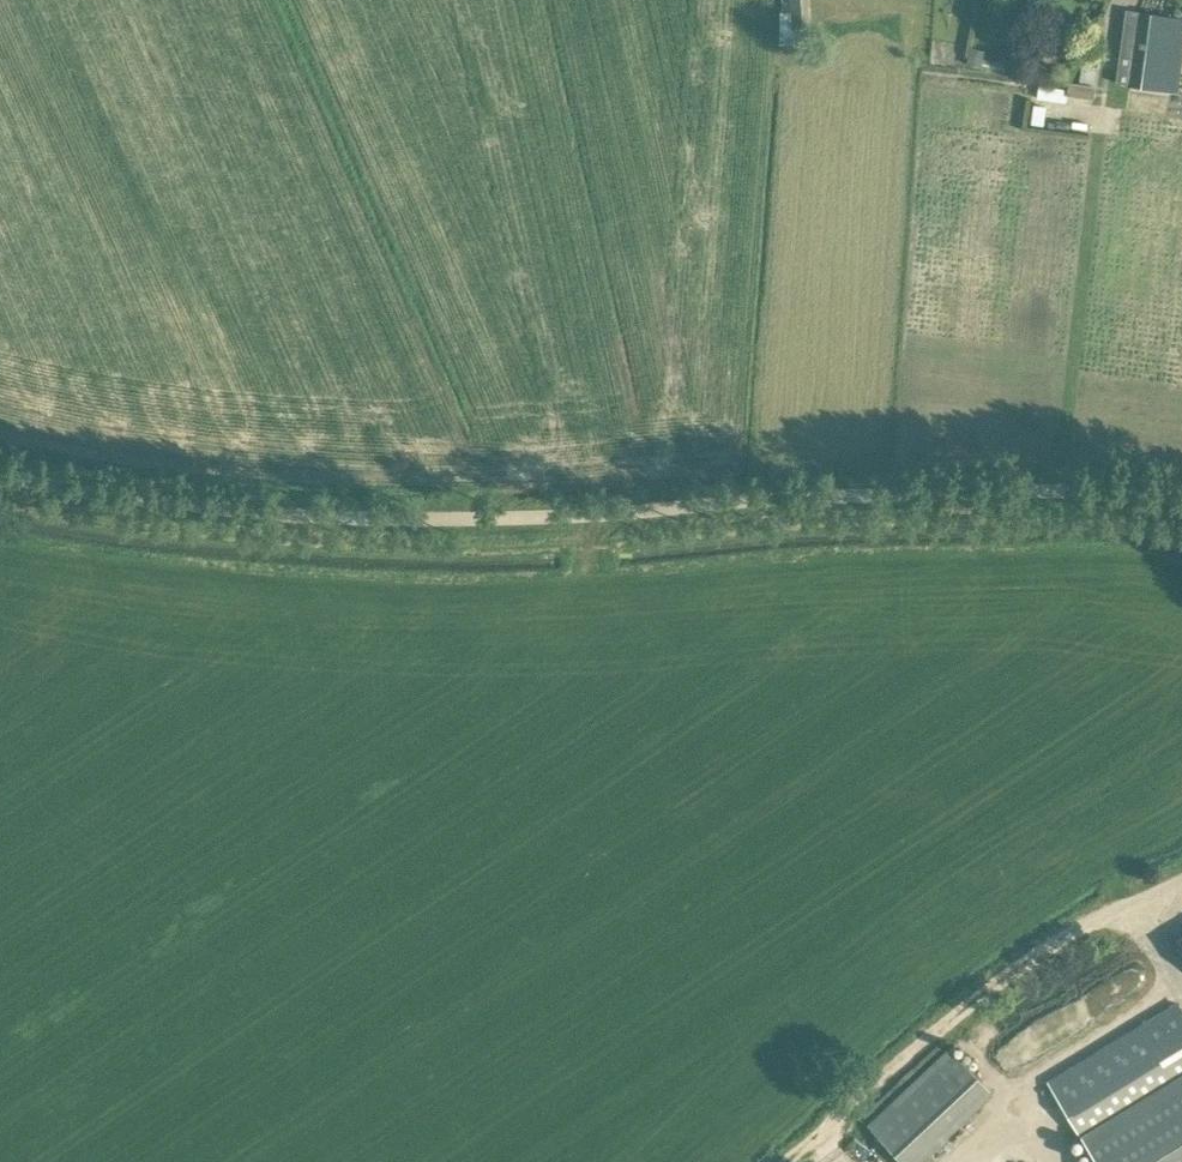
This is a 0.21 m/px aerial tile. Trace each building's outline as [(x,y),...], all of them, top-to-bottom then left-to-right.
[(791,29),(792,33),(808,33),(808,28),(809,28),(807,0),(789,0),(791,29)] [(1177,91),(1181,60),(1181,18),(1126,9),(1116,83),(1177,91)] [(970,48),(966,65),(981,68),(985,51),(970,48)] [(1100,50),(1085,48),(1084,48),(1079,83),(1069,82),(1069,83),(1069,84),(1068,88),(1067,95),(1093,99),(1100,50)] [(1067,95),(1068,88),(1039,84),(1037,97),(1066,101),(1067,95)] [(1044,126),(1047,106),(1032,104),(1030,124),(1044,126)] [(1177,1003),(1048,1081),(1088,1146),(1098,1161),(1181,1161),(1181,1012),(1177,1003)] [(999,1091),(953,1043),(869,1121),(908,1161),(923,1161),(999,1091)]
